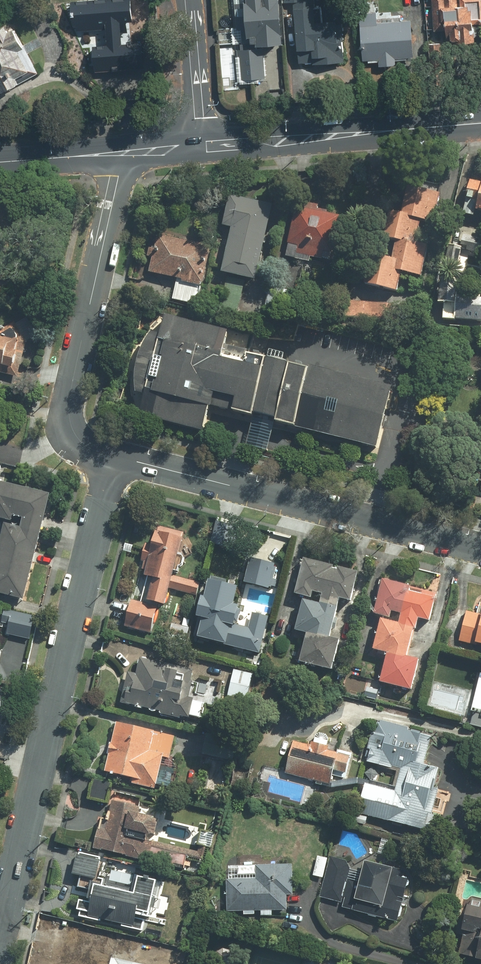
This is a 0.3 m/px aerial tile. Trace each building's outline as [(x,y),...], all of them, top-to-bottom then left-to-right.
[(87,27),(116,70),(144,51),(115,9),(117,7),(113,0),(73,0),(63,7),(80,31),(87,27)] [(284,46),(281,0),(279,0),(261,0),(261,2),(245,3),(248,39),(256,39),(256,48),(284,46)] [(299,64),(313,63),(313,67),(347,63),(345,31),(337,32),(337,22),(316,24),(314,0),(283,0),(283,4),(293,3),(297,52),(299,52),(299,64)] [(460,7),(459,7),(458,0),(432,0),(434,33),(447,32),(447,42),(460,42),(460,44),(475,43),(474,25),(480,25),(480,0),(460,0),(460,7)] [(415,58),(412,21),(378,23),(377,13),(359,15),(363,62),(368,62),(369,64),(379,63),(380,68),(397,67),(396,62),(408,61),(407,58),(415,58)] [(39,72),(14,28),(9,31),(6,25),(0,28),(0,93),(39,72)] [(266,48),(236,50),(238,78),(268,76),(266,48)] [(467,191),(480,194),(479,199),(480,200),(480,182),(470,179),(467,191)] [(408,185),(399,215),(398,217),(391,214),(382,244),(396,249),(393,260),(378,256),(369,287),(400,296),(406,275),(422,280),(435,237),(419,232),(422,220),(433,223),(442,195),(408,185)] [(273,205),(228,197),(222,228),(231,230),(223,275),(258,282),(273,205)] [(311,259),(330,263),(340,216),(295,206),(284,258),(310,264),(311,259)] [(212,248),(162,236),(152,234),(147,258),(152,260),(149,273),(178,280),(173,299),(195,304),(199,288),(203,289),(212,248)] [(464,236),(452,281),(441,280),(439,304),(457,307),(456,321),(480,323),(480,293),(480,240),(464,236)] [(300,294),(269,288),(265,308),(296,314),(300,294)] [(145,396),(140,416),(203,432),(209,407),(253,418),(254,413),(277,419),(276,422),(378,449),(394,388),(311,367),(310,371),(248,355),(249,351),(225,345),(228,332),(165,316),(160,334),(151,332),(146,339),(141,347),(138,358),(135,370),(135,381),(136,393),(145,396)] [(19,378),(28,343),(23,342),(19,324),(8,321),(0,328),(0,373),(19,378)] [(51,496),(0,483),(0,520),(5,522),(0,542),(0,595),(24,602),(51,496)] [(170,590),(185,535),(155,526),(151,541),(146,540),(140,560),(145,561),(142,571),(145,572),(142,582),(170,590)] [(304,559),(296,596),(311,600),(313,593),(323,596),(321,605),(304,601),(296,635),(306,637),(299,664),(333,672),(341,641),(330,639),(340,600),(350,602),(357,571),(304,559)] [(245,560),(237,590),(226,587),(228,581),(210,577),(207,591),(203,590),(195,621),(201,622),(198,636),(260,652),(269,616),(240,609),(245,586),(275,593),(281,569),(245,560)] [(201,584),(178,577),(175,589),(197,596),(201,584)] [(410,588),(382,580),(374,615),(382,617),(373,651),(387,654),(379,684),(412,692),(419,660),(407,657),(414,631),(416,632),(419,621),(430,623),(436,600),(409,593),(410,588)] [(157,607),(132,601),(125,629),(150,635),(157,607)] [(466,612),(458,642),(480,648),(480,616),(466,612)] [(34,620),(10,613),(6,628),(30,635),(34,620)] [(128,672),(120,705),(189,720),(190,717),(201,720),(205,703),(193,700),(198,679),(178,674),(179,667),(140,658),(137,674),(128,672)] [(255,677),(233,671),(227,696),(249,701),(255,677)] [(176,738),(118,723),(112,744),(110,743),(107,755),(109,756),(104,774),(134,782),(134,785),(155,791),(157,784),(171,788),(175,770),(161,766),(163,759),(170,760),(176,738)] [(432,739),(375,723),(364,762),(396,770),(392,784),(368,778),(358,814),(427,833),(438,791),(435,790),(440,769),(424,765),(432,739)] [(345,776),(351,756),(295,741),(286,773),(332,785),(335,773),(345,776)] [(0,743),(0,758),(7,760),(10,745),(0,743)] [(115,791),(113,801),(108,819),(100,817),(92,849),(144,862),(146,857),(186,867),(188,860),(205,865),(207,855),(153,841),(160,813),(140,808),(143,798),(115,791)] [(80,879),(78,888),(90,891),(87,901),(80,900),(77,911),(80,912),(79,917),(143,932),(146,920),(148,921),(157,883),(139,879),(135,896),(95,888),(97,882),(102,858),(78,853),(73,877),(80,879)] [(273,913),(287,914),(288,898),(293,898),(293,865),(266,864),(266,855),(238,854),(238,866),(228,866),(227,913),(244,913),(244,916),(255,916),(255,913),(261,913),(261,916),(272,916),(273,913)] [(399,876),(400,871),(354,858),(353,865),(335,860),(324,900),(342,905),(341,909),(397,924),(410,879),(399,876)] [(480,959),(480,908),(465,905),(458,935),(464,936),(460,955),(480,959)] [(99,931),(95,954),(116,958),(120,936),(99,931)] [(114,963),(115,960),(72,951),(69,963),(118,963),(114,963)]
